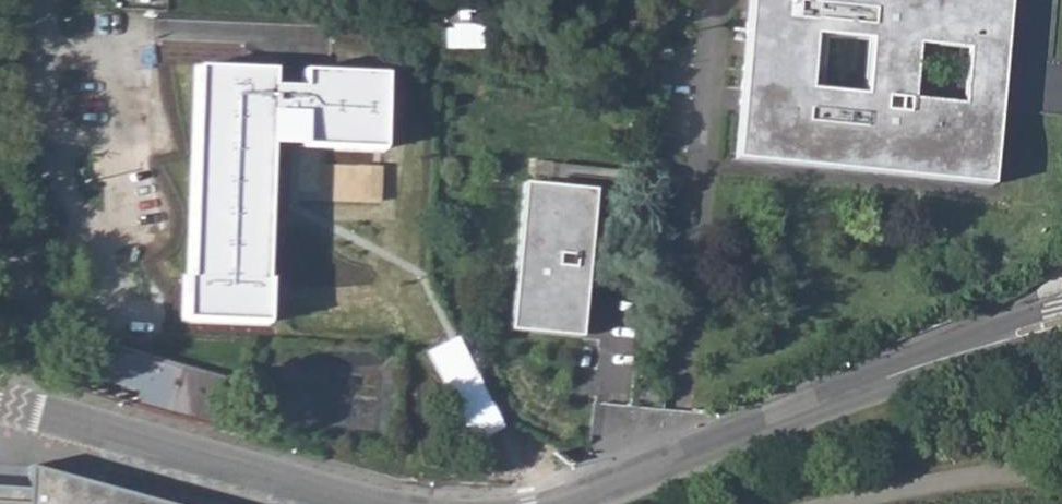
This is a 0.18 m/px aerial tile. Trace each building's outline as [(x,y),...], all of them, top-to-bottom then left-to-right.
[(876,174),(991,185),(1000,94),(1009,0),(749,0),(734,160),(876,174)] [(275,66),(191,63),(182,324),(269,327),(276,149),(384,153),(387,72),(301,69),(301,87),(274,86),(275,66)] [(526,186),(513,328),(539,330),(540,317),(562,319),(581,321),(593,192),(559,189),(526,186)] [(445,342),(423,353),(467,437),(489,425),(445,342)] [(137,404),(211,425),(224,376),(156,356),(104,343),(97,366),(143,379),(137,404)] [(655,391),(635,389),(634,401),(654,403),(655,391)] [(28,466),(27,490),(0,488),(0,503),(165,503),(28,466)]
